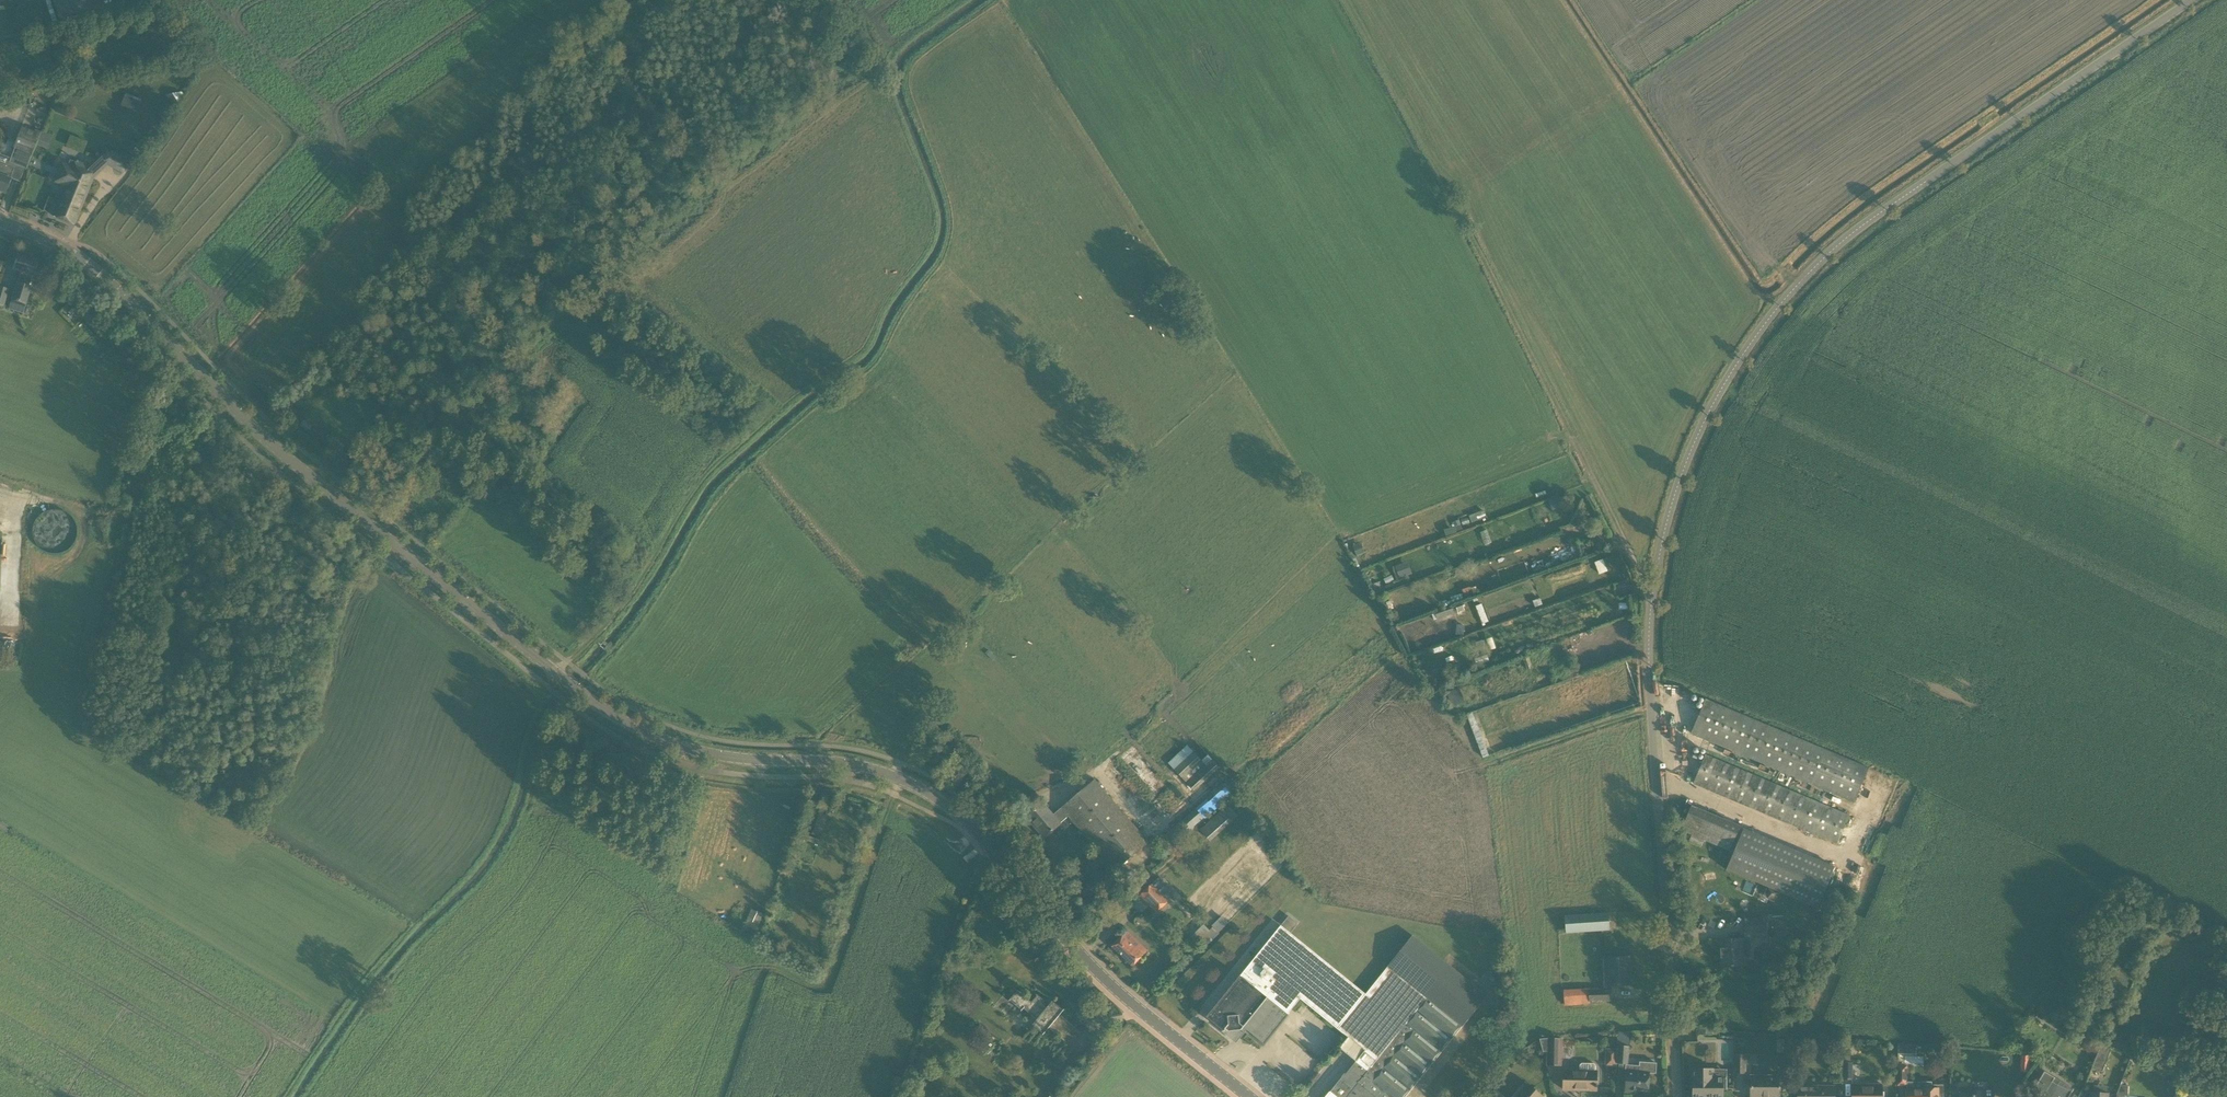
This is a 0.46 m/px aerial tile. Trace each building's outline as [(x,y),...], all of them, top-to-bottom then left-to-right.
[(59,19),(94,8),(91,0),(53,0),(59,19)] [(79,67),(96,64),(94,51),(93,51),(93,49),(76,52),(79,67)] [(182,92),(166,95),(174,108),(184,95),(182,92)] [(14,148),(9,162),(26,169),(36,146),(35,145),(40,134),(21,127),(13,148),(14,148)] [(35,145),(36,146),(48,150),(53,136),(41,132),(40,134),(35,145)] [(140,156),(145,145),(134,140),(129,151),(140,156)] [(105,164),(124,174),(130,160),(111,151),(105,164)] [(78,214),(96,169),(96,168),(75,160),(72,168),(63,164),(62,163),(55,181),(56,182),(65,185),(53,216),(74,224),(78,214)] [(5,193),(9,183),(11,180),(9,179),(13,169),(5,166),(0,164),(0,191),(5,193)] [(23,313),(25,304),(31,285),(29,285),(33,274),(34,275),(36,271),(39,261),(17,254),(12,269),(20,271),(8,309),(23,313)] [(4,307),(9,289),(0,287),(0,305),(4,307)] [(1561,495),(1550,501),(1555,510),(1566,505),(1561,495)] [(77,529),(77,527),(76,525),(75,523),(75,521),(74,520),(72,518),(71,517),(70,515),(68,514),(67,513),(65,512),(63,511),(61,510),(59,510),(57,510),(55,509),(53,509),(51,510),(50,510),(48,511),(46,511),(44,512),(42,513),(41,514),(39,516),(38,517),(37,519),(36,520),(35,522),(34,524),(33,526),(33,528),(33,530),(33,532),(33,534),(33,536),(33,538),(34,540),(35,542),(36,544),(37,545),(39,547),(40,548),(42,550),(43,551),(45,552),(47,552),(49,553),(51,553),(53,554),(54,554),(56,554),(58,554),(60,553),(62,553),(64,552),(66,551),(67,550),(69,549),(71,547),(72,546),(73,544),(74,543),(75,541),(76,539),(76,537),(77,535),(77,533),(77,531),(77,529)] [(1470,515),(1473,522),(1488,517),(1485,510),(1470,515)] [(1358,555),(1366,553),(1363,543),(1355,545),(1358,555)] [(1358,557),(1362,568),(1374,562),(1370,552),(1358,557)] [(1600,574),(1610,571),(1605,558),(1596,561),(1600,574)] [(1396,566),(1400,578),(1414,573),(1410,561),(1396,566)] [(1461,686),(1448,690),(1453,707),(1466,703),(1461,686)] [(1868,768),(1825,750),(1705,700),(1691,733),(1811,784),(1854,802),(1868,768)] [(1474,712),(1468,714),(1485,757),(1490,755),(1474,712)] [(1213,774),(1191,749),(1172,766),(1194,791),(1213,774)] [(1848,816),(1715,760),(1705,755),(1693,783),(1837,843),(1848,816)] [(1068,816),(1104,858),(1137,830),(1095,780),(1062,809),(1068,816)] [(1060,823),(1068,816),(1062,809),(1054,815),(1043,802),(1028,815),(1038,827),(1037,829),(1044,838),(1060,824),(1060,823)] [(1729,850),(1734,836),(1739,826),(1701,810),(1691,806),(1681,830),(1729,850)] [(1197,809),(1160,842),(1162,844),(1154,851),(1163,861),(1172,853),(1191,835),(1188,832),(1198,822),(1205,817),(1197,809)] [(816,828),(824,831),(829,815),(821,812),(816,828)] [(1834,867),(1743,829),(1726,869),(1817,908),(1834,867)] [(1104,858),(1115,871),(1148,843),(1137,830),(1104,858)] [(1140,857),(1144,862),(1152,854),(1146,848),(1132,861),(1138,867),(1140,864),(1137,860),(1140,857)] [(1174,894),(1159,878),(1140,896),(1156,912),(1158,910),(1174,894)] [(1768,887),(1765,894),(1767,899),(1775,902),(1779,893),(1768,887)] [(751,910),(746,925),(757,929),(758,925),(759,925),(763,913),(751,910)] [(1566,933),(1609,930),(1608,913),(1565,916),(1566,933)] [(1298,923),(1288,916),(1282,925),(1291,932),(1298,923)] [(1210,931),(1203,924),(1189,938),(1196,945),(1210,931)] [(1462,1026),(1487,995),(1412,935),(1388,966),(1366,994),(1360,989),(1281,925),(1240,975),(1213,1008),(1206,1017),(1223,1031),(1225,1029),(1232,1035),(1238,1034),(1243,1027),(1264,1044),(1288,1014),(1300,999),(1332,1024),(1348,1037),(1339,1048),(1356,1061),(1343,1078),(1342,1077),(1326,1096),(1404,1096),(1462,1026)] [(1768,925),(1767,925),(1745,926),(1746,938),(1769,937),(1768,925)] [(1779,943),(1789,940),(1785,930),(1775,934),(1779,943)] [(1133,966),(1142,955),(1122,936),(1112,946),(1133,966)] [(1723,967),(1734,966),(1742,966),(1742,951),(1745,951),(1744,939),(1730,940),(1719,940),(1719,951),(1723,951),(1723,967)] [(1629,957),(1618,958),(1605,958),(1606,968),(1609,968),(1610,985),(1627,984),(1627,968),(1630,968),(1629,957)] [(1049,1027),(1064,1040),(1075,1027),(1060,1014),(1064,1009),(1063,1010),(1052,1001),(1048,1006),(1043,1002),(1044,1001),(1036,994),(1036,995),(1037,996),(1032,1002),(1017,990),(1009,1000),(1022,1010),(1024,1007),(1038,1019),(1033,1025),(1043,1033),(1049,1027)] [(1565,1002),(1565,1006),(1590,1004),(1590,1001),(1610,1000),(1609,990),(1589,990),(1563,992),(1564,1002),(1565,1002)] [(2084,1002),(2079,1015),(2086,1018),(2091,1004),(2084,1002)] [(993,1064),(1000,1056),(993,1049),(988,1046),(990,1039),(986,1033),(987,1032),(980,1026),(973,1034),(978,1040),(978,1042),(974,1046),(988,1054),(993,1064)] [(1629,1031),(1619,1032),(1618,1045),(1619,1045),(1618,1063),(1627,1064),(1628,1046),(1629,1031)] [(1543,1051),(1546,1052),(1560,1052),(1561,1039),(1540,1040),(1543,1051)] [(2101,1071),(2111,1047),(2102,1043),(2092,1067),(2101,1071)] [(1898,1044),(1898,1054),(1906,1054),(1906,1044),(1898,1044)] [(1734,1073),(1745,1073),(1746,1065),(1757,1065),(1757,1055),(1745,1054),(1745,1056),(1734,1055),(1734,1073)] [(2029,1072),(2029,1063),(2029,1056),(2021,1055),(2020,1072),(2029,1072)] [(1627,1064),(1626,1070),(1625,1092),(1631,1093),(1632,1089),(1648,1091),(1649,1072),(1656,1073),(1657,1063),(1639,1062),(1639,1065),(1627,1064)] [(1842,1076),(1843,1076),(1843,1079),(1852,1079),(1852,1062),(1843,1062),(1842,1076)] [(1579,1070),(1563,1070),(1563,1078),(1563,1089),(1596,1090),(1596,1087),(1597,1088),(1597,1085),(1596,1085),(1597,1071),(1596,1071),(1596,1066),(1594,1063),(1581,1063),(1580,1065),(1579,1070)] [(1907,1085),(1907,1065),(1897,1065),(1896,1085),(1907,1085)] [(1727,1073),(1713,1073),(1713,1069),(1693,1069),(1693,1096),(1722,1096),(1722,1090),(1727,1090),(1727,1073)] [(2054,1078),(2044,1072),(2037,1084),(2031,1093),(2037,1096),(2043,1096),(2044,1094),(2049,1096),(2068,1096),(2069,1096),(2071,1092),(2058,1084),(2059,1081),(2054,1078)] [(1779,1076),(1751,1076),(1751,1088),(1751,1096),(1779,1096),(1779,1088),(1779,1076)] [(1528,1084),(1516,1096),(1543,1096),(1534,1090),(1531,1087),(1528,1084)] [(1881,1096),(1882,1086),(1852,1085),(1852,1096),(1881,1096)] [(1925,1089),(1925,1090),(1906,1091),(1906,1096),(1938,1096),(1943,1096),(1942,1085),(1931,1085),(1931,1089),(1925,1089)] [(2124,1095),(2127,1096),(2128,1086),(2120,1085),(2116,1094),(2116,1096),(2124,1096),(2124,1095)] [(1834,1096),(1834,1086),(1797,1086),(1797,1096),(1834,1096)] [(1993,1096),(1993,1090),(1974,1090),(1974,1089),(1960,1088),(1960,1096),(1993,1096)]
